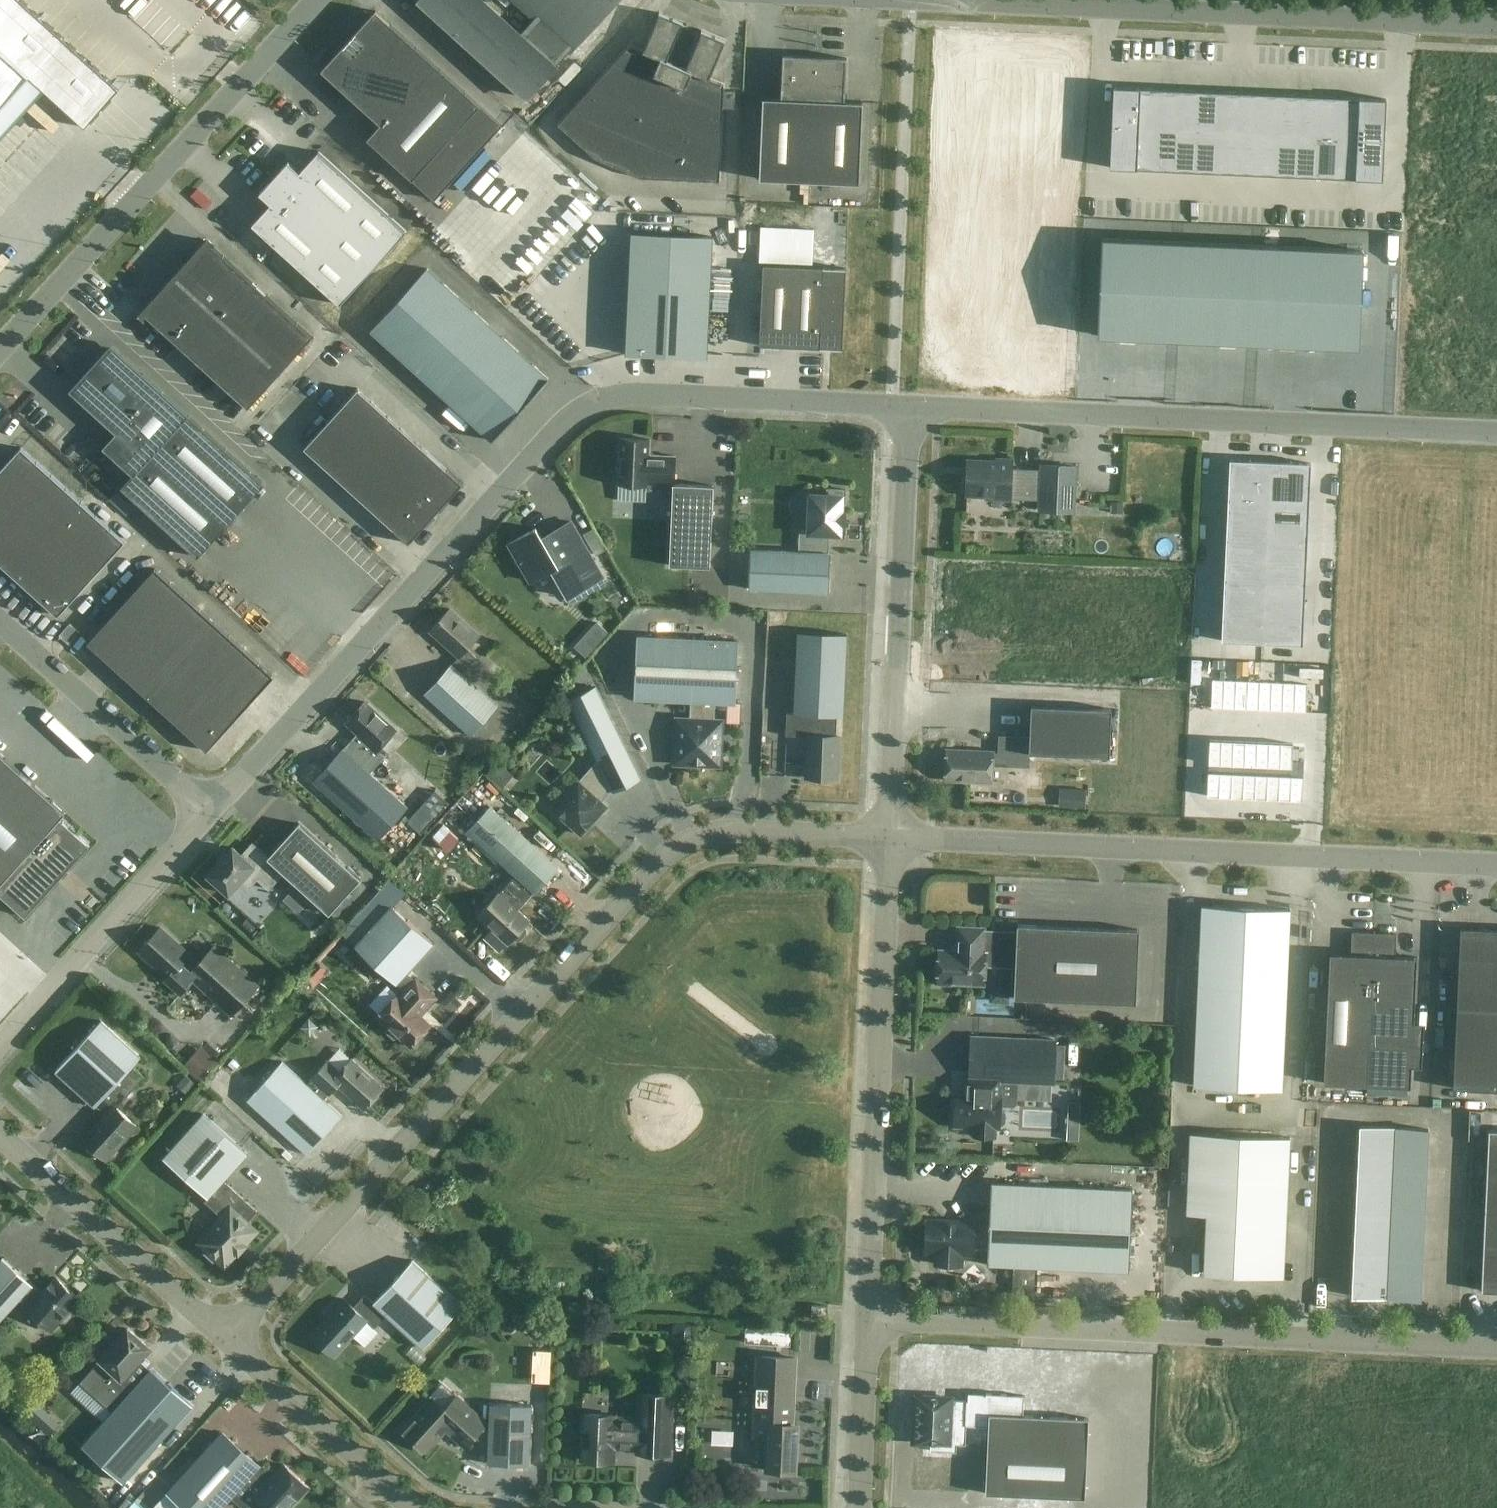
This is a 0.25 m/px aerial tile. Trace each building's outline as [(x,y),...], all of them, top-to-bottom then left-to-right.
[(28,76),(85,127),(119,89),(21,0),(0,0),(0,107),(28,76)] [(538,14),(519,34),(481,0),(420,0),(419,0),(527,98),(615,0),(523,0),(538,14)] [(373,145),(412,180),(480,105),(375,10),(321,70),(380,124),(367,139),(373,145)] [(629,45),(557,125),(595,158),(640,177),(719,181),(723,85),(709,79),(725,41),(701,30),(685,68),(667,60),(683,23),(659,12),(643,51),(629,45)] [(844,101),(846,58),(783,55),(781,99),(763,98),(759,179),(859,183),(863,102),(844,101)] [(1114,85),(1110,165),(1382,178),(1386,98),(1114,85)] [(288,162),(259,194),(270,204),(251,225),(339,305),(407,231),(318,151),(299,172),(288,162)] [(707,358),(712,237),(631,233),(626,354),(707,358)] [(1363,250),(1102,238),(1097,335),(1358,347),(1363,250)] [(209,240),(175,277),(280,372),(312,337),(210,244),(211,243),(209,240)] [(842,349),(846,268),(763,265),(759,345),(830,348),(842,349)] [(371,331),(492,441),(549,378),(427,268),(371,331)] [(248,408),(280,372),(175,277),(142,314),(145,317),(146,316),(248,408)] [(198,557),(264,483),(255,476),(111,344),(69,390),(116,433),(102,447),(132,474),(121,487),(198,557)] [(357,389),(331,419),(353,439),(380,409),(357,389)] [(353,439),(375,459),(402,429),(380,409),(353,439)] [(326,469),(353,439),(331,419),(304,448),(326,469)] [(462,484),(402,429),(375,459),(435,513),(462,484)] [(688,566),(710,567),(713,485),(674,484),(675,456),(653,455),(649,452),(650,439),(620,438),(618,484),(646,485),(646,490),(673,491),(669,565),(688,566)] [(375,459),(353,439),(326,469),(348,489),(375,459)] [(13,575),(80,501),(21,447),(0,470),(0,564),(13,575)] [(408,543),(435,513),(375,459),(348,489),(408,543)] [(968,461),(966,494),(985,495),(985,498),(1010,499),(1040,500),(1040,510),(1072,512),(1073,502),(1075,467),(1042,465),(1042,469),(1011,468),(1011,460),(996,459),(996,462),(968,461)] [(1303,644),(1311,463),(1230,459),(1222,641),(1303,644)] [(798,514),(809,514),(808,531),(800,531),(799,552),(750,549),(749,589),(829,592),(831,553),(828,553),(828,534),(840,534),(841,524),(844,524),(844,512),(841,512),(842,504),(845,504),(845,489),(827,489),(826,495),(810,494),(799,494),(794,496),(792,501),(791,506),(794,511),(798,514)] [(80,501),(13,575),(57,616),(124,541),(80,501)] [(571,521),(541,538),(535,528),(508,543),(530,581),(551,569),(567,597),(603,577),(571,521)] [(155,568),(87,643),(206,751),(274,676),(155,568)] [(458,657),(425,694),(470,735),(497,705),(462,673),(476,657),(467,649),(479,635),(449,608),(429,631),(458,657)] [(59,635),(68,644),(69,644),(79,632),(70,623),(59,635)] [(786,735),(808,736),(808,735),(836,736),(837,716),(843,716),(847,634),(798,632),(796,659),(796,666),(794,713),(787,712),(786,735)] [(637,636),(634,698),(690,700),(689,720),(677,719),(675,762),(719,764),(721,721),(714,721),(715,702),(736,703),(738,641),(637,636)] [(1307,684),(1212,680),(1211,708),(1306,712),(1307,684)] [(578,781),(552,809),(581,835),(592,822),(606,806),(598,799),(610,786),(612,791),(640,778),(640,776),(639,777),(595,686),(568,700),(597,761),(579,782),(578,781)] [(365,701),(346,723),(357,733),(343,749),(342,748),(313,781),(378,840),(400,816),(408,807),(369,773),(385,756),(378,750),(396,730),(365,701)] [(1031,705),(1029,737),(999,736),(998,752),(947,750),(945,780),(968,781),(991,782),(992,765),(1028,766),(1029,753),(1093,756),(1109,757),(1111,709),(1031,705)] [(806,778),(836,779),(838,736),(836,736),(808,735),(808,736),(806,778)] [(1293,743),(1209,739),(1207,796),(1302,800),(1304,760),(1292,759),(1293,743)] [(89,845),(60,818),(65,812),(0,752),(0,894),(25,916),(89,845)] [(490,806),(467,831),(515,875),(499,893),(499,892),(477,916),(508,944),(514,937),(516,940),(520,940),(526,932),(526,929),(524,927),(529,920),(517,909),(533,891),(534,892),(538,888),(557,867),(490,806)] [(460,826),(448,815),(434,830),(446,840),(460,826)] [(233,847),(208,875),(229,894),(241,880),(249,887),(257,878),(268,889),(283,873),(329,914),(361,879),(299,823),(268,857),(252,843),(242,855),(233,847)] [(1290,909),(1201,905),(1193,1085),(1282,1089),(1290,909)] [(410,1046),(430,1024),(421,1016),(437,998),(415,979),(413,982),(405,974),(433,943),(391,906),(355,946),(396,983),(397,982),(405,990),(400,996),(398,995),(377,1017),(389,1027),(387,1032),(393,1038),(398,1036),(410,1046)] [(935,970),(935,985),(950,985),(950,983),(984,984),(984,962),(1016,964),(1014,998),(1026,998),(1136,1003),(1139,930),(1017,925),(1017,936),(992,935),(984,934),(984,928),(958,927),(957,946),(952,951),(939,950),(938,970),(935,970)] [(160,927),(138,951),(141,954),(142,957),(147,961),(149,961),(167,977),(164,980),(180,995),(193,980),(216,1001),(232,1015),(242,1003),(258,986),(214,945),(188,974),(179,966),(190,954),(160,927)] [(1456,1008),(1496,1010),(1496,929),(1460,928),(1456,1008)] [(1367,1085),(1374,933),(1351,932),(1351,954),(1329,953),(1323,1083),(1367,1085)] [(1395,956),(1396,934),(1374,933),(1367,1085),(1410,1087),(1412,1044),(1416,957),(1395,956)] [(316,960),(300,976),(311,987),(327,970),(316,960)] [(1097,1002),(1096,1013),(1112,1014),(1113,1003),(1097,1002)] [(1456,1008),(1452,1088),(1496,1090),(1496,1010),(1456,1008)] [(144,1077),(132,1066),(141,1057),(101,1021),(55,1071),(95,1107),(96,1106),(105,1114),(82,1139),(106,1160),(137,1126),(116,1107),(144,1077)] [(1000,1110),(1000,1106),(1014,1107),(1018,1102),(1019,1082),(1053,1083),(1055,1040),(971,1036),(969,1080),(975,1080),(974,1096),(956,1095),(954,1125),(974,1126),(974,1136),(995,1137),(995,1127),(999,1128),(999,1125),(1002,1125),(1004,1122),(1005,1113),(1002,1110),(1000,1110)] [(183,1064),(202,1081),(219,1062),(201,1045),(183,1064)] [(282,1061),(247,1100),(307,1154),(342,1116),(323,1099),(328,1093),(329,1094),(337,1085),(364,1109),(383,1088),(351,1059),(340,1072),(327,1060),(311,1078),(312,1079),(307,1084),(282,1061)] [(1075,1089),(1049,1087),(1048,1106),(1074,1107),(1075,1089)] [(213,1262),(217,1258),(224,1265),(236,1252),(238,1253),(246,1245),(244,1244),(256,1231),(247,1222),(257,1211),(223,1180),(247,1153),(203,1113),(163,1158),(207,1197),(204,1201),(221,1217),(199,1242),(206,1249),(203,1253),(213,1262)] [(1360,1126),(1359,1147),(1393,1149),(1394,1127),(1360,1126)] [(1393,1149),(1427,1150),(1428,1129),(1394,1127),(1393,1149)] [(1496,1291),(1496,1130),(1488,1130),(1481,1291),(1496,1291)] [(1207,1194),(1287,1198),(1290,1137),(1190,1133),(1186,1213),(1206,1214),(1207,1194)] [(1392,1165),(1393,1149),(1359,1147),(1358,1163),(1392,1165)] [(1427,1150),(1393,1149),(1392,1165),(1426,1166),(1427,1150)] [(1358,1163),(1358,1179),(1392,1181),(1392,1165),(1358,1163)] [(1392,1181),(1425,1182),(1426,1166),(1392,1165),(1392,1181)] [(1391,1197),(1392,1181),(1358,1179),(1357,1195),(1391,1197)] [(1425,1182),(1392,1181),(1391,1197),(1425,1198),(1425,1182)] [(924,1232),(923,1241),(925,1242),(925,1247),(937,1248),(941,1253),(941,1265),(960,1265),(961,1254),(973,1254),(973,1250),(988,1251),(987,1264),(1036,1266),(1128,1270),(1132,1190),(991,1183),(990,1214),(980,1213),(973,1220),(973,1223),(926,1221),(926,1230),(924,1232)] [(1207,1194),(1206,1214),(1203,1273),(1283,1277),(1287,1198),(1207,1194)] [(1357,1195),(1356,1211),(1390,1213),(1391,1197),(1357,1195)] [(1390,1213),(1424,1214),(1425,1198),(1391,1197),(1390,1213)] [(1389,1229),(1390,1213),(1356,1211),(1355,1227),(1389,1229)] [(1424,1214),(1390,1213),(1389,1229),(1423,1230),(1424,1214)] [(1355,1227),(1355,1243),(1388,1244),(1389,1229),(1355,1227)] [(1388,1244),(1422,1246),(1423,1230),(1389,1229),(1388,1244)] [(1388,1260),(1388,1244),(1355,1243),(1354,1259),(1388,1260)] [(1422,1246),(1388,1244),(1388,1260),(1422,1262),(1422,1246)] [(0,1260),(0,1321),(19,1301),(51,1330),(60,1320),(62,1322),(66,1321),(73,1314),(72,1310),(70,1308),(79,1299),(55,1277),(41,1293),(2,1257),(0,1260)] [(1354,1259),(1353,1275),(1387,1276),(1388,1260),(1354,1259)] [(331,1315),(312,1336),(334,1356),(366,1321),(374,1328),(386,1315),(423,1348),(462,1305),(412,1260),(373,1302),(364,1294),(353,1307),(344,1299),(330,1314),(331,1315)] [(1422,1262),(1388,1260),(1387,1276),(1421,1278),(1422,1262)] [(978,1263),(967,1272),(977,1284),(988,1275),(978,1263)] [(1352,1296),(1386,1298),(1387,1276),(1353,1275),(1352,1296)] [(1421,1278),(1387,1276),(1386,1298),(1420,1299),(1421,1278)] [(827,1319),(828,1306),(812,1305),(811,1318),(827,1319)] [(691,1338),(692,1320),(672,1320),(672,1332),(678,1333),(678,1338),(691,1338)] [(102,1462),(123,1482),(192,1406),(150,1369),(134,1387),(123,1377),(149,1348),(128,1328),(100,1359),(112,1370),(102,1381),(122,1400),(82,1445),(102,1462)] [(794,1358),(758,1356),(754,1434),(768,1435),(767,1469),(795,1470),(797,1424),(792,1424),(794,1378),(794,1358)] [(578,1429),(578,1446),(582,1446),(582,1460),(613,1461),(613,1448),(637,1449),(637,1453),(669,1454),(671,1418),(672,1395),(640,1393),(639,1419),(615,1418),(615,1415),(584,1414),(583,1430),(578,1429)] [(930,1451),(956,1452),(957,1427),(966,1427),(966,1425),(988,1426),(985,1493),(1085,1498),(1088,1418),(1023,1415),(1024,1395),(1006,1395),(1007,1394),(986,1393),(986,1394),(968,1393),(968,1400),(950,1400),(950,1398),(917,1396),(915,1442),(930,1443),(930,1451)] [(432,1399),(404,1430),(426,1450),(446,1428),(465,1445),(474,1436),(477,1437),(489,1442),(488,1463),(529,1465),(531,1420),(531,1405),(490,1403),(489,1426),(484,1424),(486,1422),(457,1396),(445,1410),(432,1399)] [(245,1480),(258,1492),(255,1495),(258,1498),(252,1505),(252,1507),(289,1507),(309,1487),(284,1464),(276,1472),(274,1470),(269,1470),(267,1473),(259,1466),(223,1433),(155,1507),(157,1507),(219,1507),(245,1480)] [(981,1469),(982,1435),(966,1435),(966,1469),(981,1469)]
